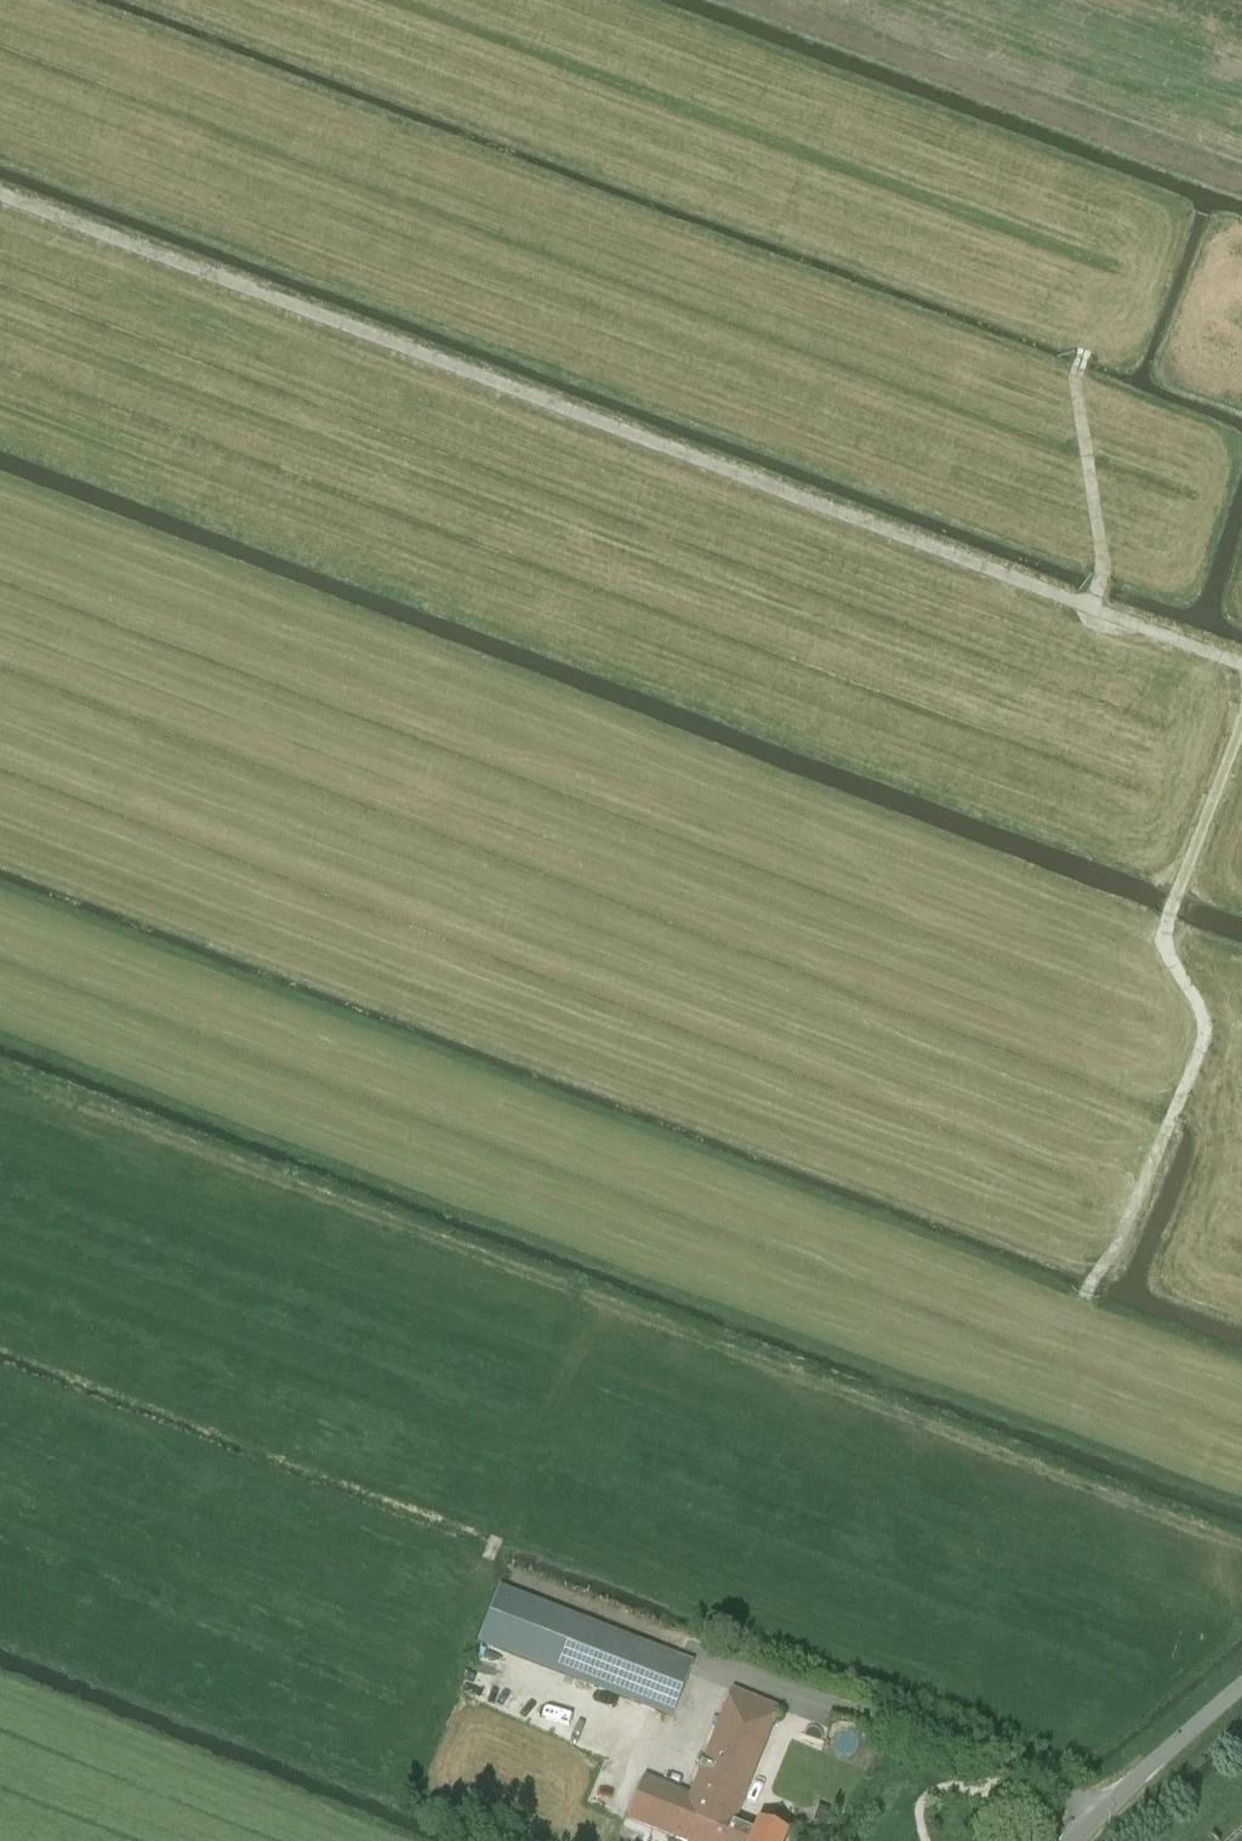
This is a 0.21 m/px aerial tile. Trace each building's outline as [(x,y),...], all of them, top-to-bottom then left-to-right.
[(671,1718),(693,1664),(498,1587),(477,1641),(671,1718)] [(625,1820),(677,1840),(784,1840),(786,1837),(756,1825),(752,1835),(732,1827),(778,1710),(730,1691),(689,1797),(643,1777),(625,1820)] [(825,1832),(833,1812),(818,1806),(810,1826),(825,1832)]
